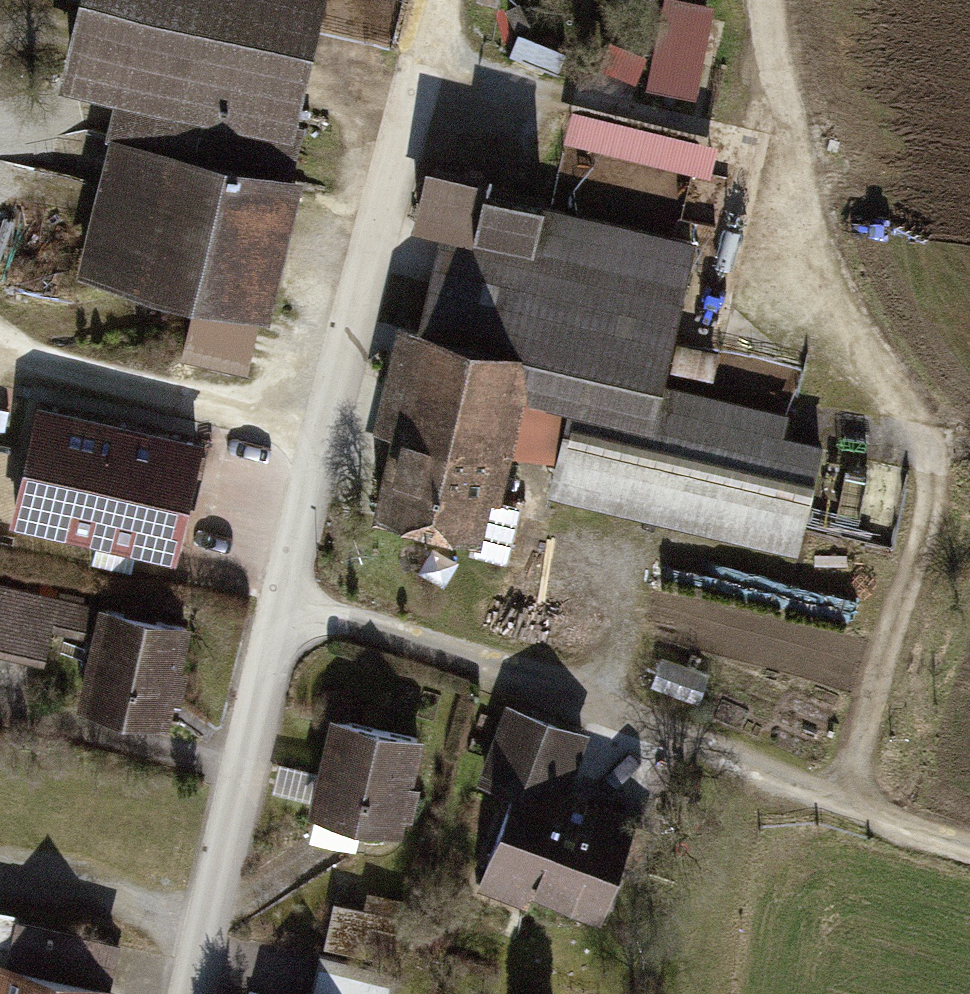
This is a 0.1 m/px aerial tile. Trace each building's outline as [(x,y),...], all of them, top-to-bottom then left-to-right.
[(320,0),(79,0),(58,90),(114,103),(286,143),(312,32),(320,0)] [(700,96),(723,6),(700,0),(669,0),(648,83),(700,96)] [(74,274),(260,317),(300,146),(286,143),(114,103),(74,274)] [(577,105),(568,139),(716,178),(725,144),(577,105)] [(692,234),(425,176),(413,227),(443,233),(421,330),(536,356),(659,383),(692,234)] [(421,330),(395,325),(352,519),(493,550),(507,488),(536,356),(421,330)] [(802,553),(831,420),(659,383),(536,356),(507,488),(802,553)] [(208,441),(37,400),(9,519),(180,559),(208,441)] [(0,587),(0,655),(42,665),(53,598),(0,587)] [(187,630),(96,610),(74,708),(165,729),(187,630)] [(506,801),(476,897),(521,911),(595,934),(631,816),(569,797),(587,739),(502,713),(478,792),(506,801)] [(422,746),(328,719),(305,812),(401,840),(422,746)] [(120,992),(0,966),(0,993),(119,993),(120,992)]
